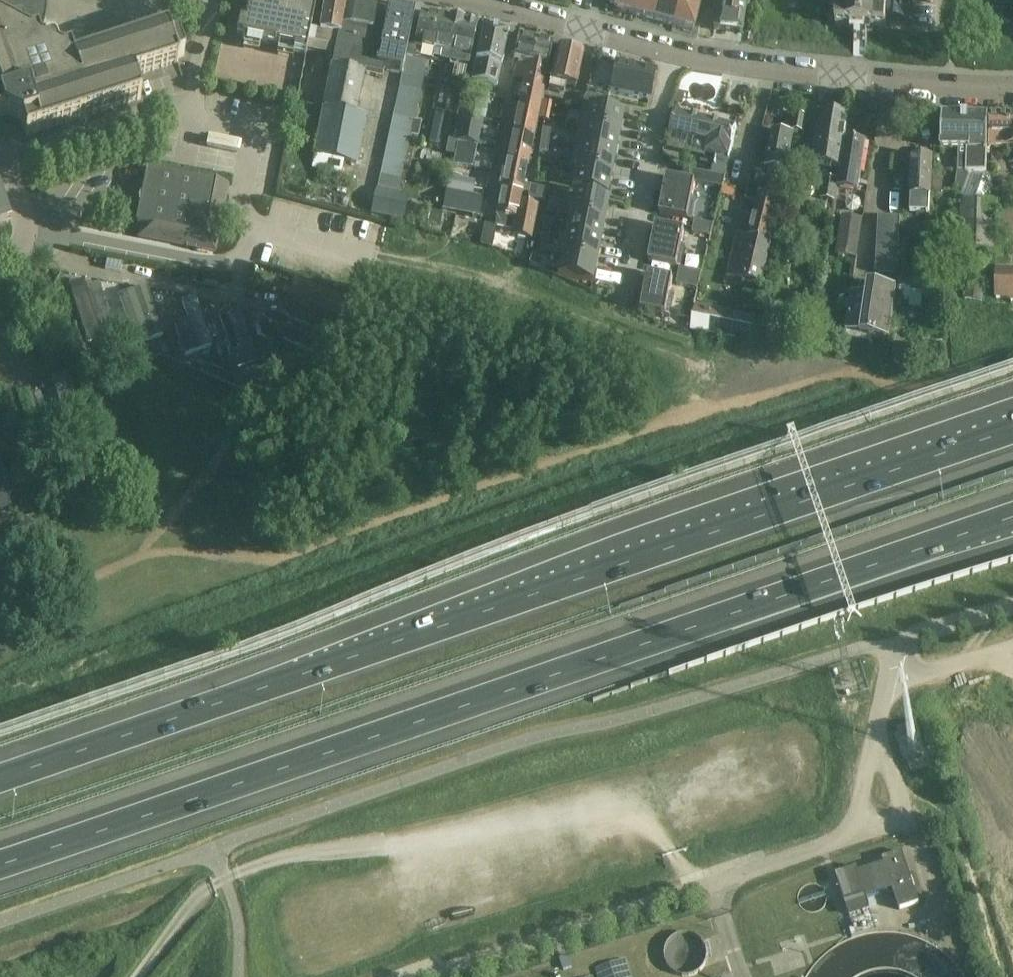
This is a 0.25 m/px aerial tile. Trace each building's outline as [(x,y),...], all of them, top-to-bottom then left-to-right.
[(3,116),(22,125),(25,137),(40,132),(137,101),(140,100),(136,87),(134,88),(131,78),(175,64),(177,63),(178,63),(175,54),(183,52),(178,37),(170,39),(167,28),(165,28),(73,58),(70,48),(62,51),(40,39),(43,33),(45,27),(46,20),(47,14),(46,8),(46,2),(45,0),(0,0),(0,117),(3,116)] [(242,38),(295,49),(305,51),(306,43),(309,31),(315,0),(256,0),(254,0),(249,0),(245,22),(242,36),(242,38)] [(306,43),(335,49),(344,0),(323,0),(323,1),(321,15),(319,33),(309,31),(306,43)] [(331,69),(363,75),(376,3),(376,0),(344,0),(335,49),(331,69)] [(637,0),(616,0),(613,11),(633,16),(637,0)] [(658,0),(637,0),(633,16),(653,22),(658,0)] [(679,2),(672,0),(658,0),(653,22),(672,27),(679,2)] [(713,31),(741,35),(741,34),(744,15),(746,2),(744,2),(744,0),(718,0),(717,8),(713,31)] [(835,27),(885,30),(887,0),(837,0),(835,27)] [(679,2),(672,27),(692,32),(699,7),(679,2)] [(401,73),(404,56),(409,35),(414,11),(389,5),(376,67),(401,73)] [(409,35),(404,56),(414,58),(416,50),(431,53),(435,35),(433,35),(436,16),(422,12),(416,36),(409,35)] [(452,39),(456,20),(436,16),(433,35),(435,35),(431,53),(440,55),(439,60),(449,63),(454,39),(452,39)] [(475,24),(456,20),(452,39),(454,39),(449,63),(466,66),(475,24)] [(482,26),(474,60),(499,66),(507,31),(482,26)] [(531,53),(534,38),(517,35),(512,58),(522,60),(523,56),(526,57),(527,52),(531,53)] [(523,56),(522,60),(526,61),(546,65),(550,46),(551,42),(541,40),(534,38),(531,53),(527,52),(526,57),(523,56)] [(582,53),(556,47),(547,91),(562,94),(564,84),(575,87),(582,53)] [(404,56),(401,73),(399,85),(420,89),(426,61),(414,58),(404,56)] [(495,86),(499,66),(474,60),(470,80),(495,86)] [(523,80),(517,108),(537,111),(546,65),(526,61),(525,64),(516,62),(513,78),(523,80)] [(654,70),(614,63),(609,91),(649,99),(654,70)] [(331,69),(312,156),(314,156),(321,158),(343,162),(344,162),(354,164),(358,146),(361,145),(367,116),(355,113),(363,75),(331,69)] [(420,89),(399,85),(396,95),(418,99),(420,89)] [(418,99),(396,95),(394,105),(415,110),(418,99)] [(578,128),(619,136),(621,125),(623,115),(591,109),(594,96),(586,95),(583,101),(578,128)] [(415,110),(394,105),(392,116),(413,120),(415,110)] [(487,108),(476,105),(473,118),(485,120),(487,108)] [(531,138),(537,111),(517,108),(512,134),(531,138)] [(436,111),(428,145),(438,147),(444,113),(436,111)] [(676,112),(670,133),(701,141),(698,153),(728,160),(731,148),(736,126),(676,112)] [(848,116),(824,112),(821,132),(818,132),(813,164),(832,167),(834,153),(842,154),(848,116)] [(988,114),(942,113),(941,148),(958,149),(957,171),(966,171),(966,172),(986,173),(988,114)] [(806,116),(795,114),(792,131),(804,133),(806,116)] [(990,115),(989,148),(997,148),(1012,148),(1012,116),(990,115)] [(413,120),(392,116),(390,126),(411,130),(413,120)] [(455,119),(453,130),(459,131),(468,133),(471,118),(462,116),(461,121),(455,119)] [(459,131),(458,141),(477,145),(482,121),(471,118),(468,133),(459,131)] [(411,130),(410,137),(416,138),(420,121),(413,120),(411,130)] [(411,130),(390,126),(388,136),(409,141),(410,137),(411,130)] [(615,156),(619,136),(578,128),(574,148),(615,156)] [(553,132),(545,131),(542,142),(550,144),(553,132)] [(766,168),(786,172),(793,135),(772,132),(766,168)] [(526,165),(531,138),(512,134),(506,161),(526,165)] [(409,141),(388,136),(386,147),(407,151),(409,141)] [(302,140),(301,146),(311,149),(313,142),(302,140)] [(456,141),(448,140),(445,154),(454,155),(456,141)] [(458,141),(453,165),(472,169),(477,145),(458,141)] [(865,144),(847,141),(839,190),(858,193),(865,144)] [(548,155),(550,144),(542,142),(540,154),(548,155)] [(407,151),(386,147),(383,157),(404,162),(407,151)] [(611,176),(615,156),(574,148),(570,168),(611,176)] [(927,151),(918,151),(915,153),(915,159),(912,159),(911,197),(917,197),(916,217),(930,217),(931,198),(931,192),(932,181),(933,160),(929,160),(930,154),(927,151)] [(404,162),(383,157),(381,168),(402,172),(404,162)] [(506,161),(501,188),(520,192),(526,165),(506,161)] [(402,172),(381,168),(379,178),(400,182),(402,172)] [(611,176),(570,168),(570,169),(576,170),(572,190),(607,197),(611,176)] [(751,184),(748,193),(780,200),(783,188),(785,181),(785,178),(786,172),(766,168),(763,187),(761,187),(751,184)] [(226,185),(144,169),(139,193),(133,225),(139,226),(136,238),(213,253),(226,185)] [(726,178),(707,173),(704,185),(723,189),(726,178)] [(957,173),(955,190),(963,191),(969,173),(957,173)] [(992,177),(970,176),(961,203),(986,204),(991,186),(992,177)] [(449,177),(447,189),(473,195),(475,182),(449,177)] [(400,182),(379,178),(377,188),(398,193),(400,182)] [(695,183),(667,178),(660,215),(692,222),(697,198),(693,197),(695,183)] [(838,183),(824,180),(821,200),(835,202),(838,183)] [(783,188),(780,200),(790,202),(793,203),(798,184),(785,181),(783,188)] [(932,181),(931,192),(941,193),(942,181),(932,181)] [(724,186),(721,198),(734,201),(737,189),(724,186)] [(538,188),(530,187),(528,199),(535,200),(538,188)] [(518,203),(520,192),(501,188),(495,216),(497,217),(495,226),(513,230),(512,237),(530,241),(537,207),(518,203)] [(538,188),(535,200),(543,202),(545,190),(538,188)] [(407,195),(378,189),(372,215),(401,221),(407,195)] [(475,198),(448,192),(446,200),(444,210),(471,216),(473,205),(475,198)] [(732,259),(726,282),(740,286),(742,279),(762,283),(771,242),(780,200),(748,193),(746,202),(757,205),(744,262),(732,259)] [(608,202),(573,195),(569,216),(604,223),(608,202)] [(994,206),(963,205),(961,253),(993,254),(994,206)] [(443,215),(430,211),(427,222),(441,225),(443,215)] [(997,212),(996,223),(1012,224),(1012,213),(997,212)] [(604,223),(569,216),(565,236),(559,235),(600,243),(604,223)] [(863,221),(843,218),(837,255),(857,259),(863,221)] [(899,219),(879,218),(876,273),(897,275),(899,219)] [(542,232),(550,233),(552,222),(544,220),(542,232)] [(694,222),(692,234),(711,238),(713,226),(694,222)] [(483,224),(479,244),(480,244),(490,248),(495,226),(483,224)] [(653,240),(649,263),(681,269),(685,247),(681,247),(684,232),(659,227),(656,226),(653,240)] [(542,232),(540,243),(548,245),(550,233),(542,232)] [(600,243),(559,235),(555,255),(596,263),(600,243)] [(561,257),(557,277),(592,284),(596,263),(555,255),(555,256),(561,257)] [(532,258),(529,265),(540,269),(543,262),(532,258)] [(986,271),(970,268),(965,299),(981,302),(986,271)] [(997,270),(996,299),(1011,299),(1011,301),(1012,301),(1012,270),(997,270)] [(679,273),(676,286),(698,290),(701,277),(679,273)] [(639,307),(638,311),(659,315),(670,318),(674,296),(670,295),(673,280),(648,275),(645,274),(642,288),(639,307)] [(19,295),(16,285),(1,289),(4,299),(19,295)] [(897,291),(868,286),(866,298),(852,296),(851,303),(849,311),(846,336),(889,342),(897,291)] [(99,287),(74,295),(94,357),(119,348),(99,287)] [(147,297),(123,306),(137,347),(162,338),(147,297)] [(924,299),(911,297),(910,306),(923,309),(924,299)] [(770,299),(764,306),(772,312),(777,305),(770,299)] [(186,323),(176,326),(187,357),(212,348),(195,300),(179,305),(186,323)] [(839,301),(837,309),(849,311),(851,303),(839,301)] [(751,341),(756,318),(695,305),(690,328),(751,341)] [(245,312),(220,321),(238,368),(262,359),(245,312)] [(129,336),(118,340),(122,352),(133,348),(129,336)] [(137,353),(118,360),(121,371),(162,357),(158,346),(137,353)] [(232,377),(205,366),(202,374),(236,389),(296,368),(293,356),(264,366),(232,377)] [(82,411),(69,373),(49,380),(63,418),(82,411)] [(11,451),(8,444),(0,421),(0,420),(0,455),(11,451)] [(12,517),(0,520),(0,533),(15,528),(12,517)] [(919,904),(903,853),(882,860),(884,865),(858,873),(857,868),(835,875),(849,915),(854,928),(849,929),(852,938),(877,932),(869,908),(870,908),(867,899),(892,890),(893,893),(888,894),(894,913),(919,904)]
